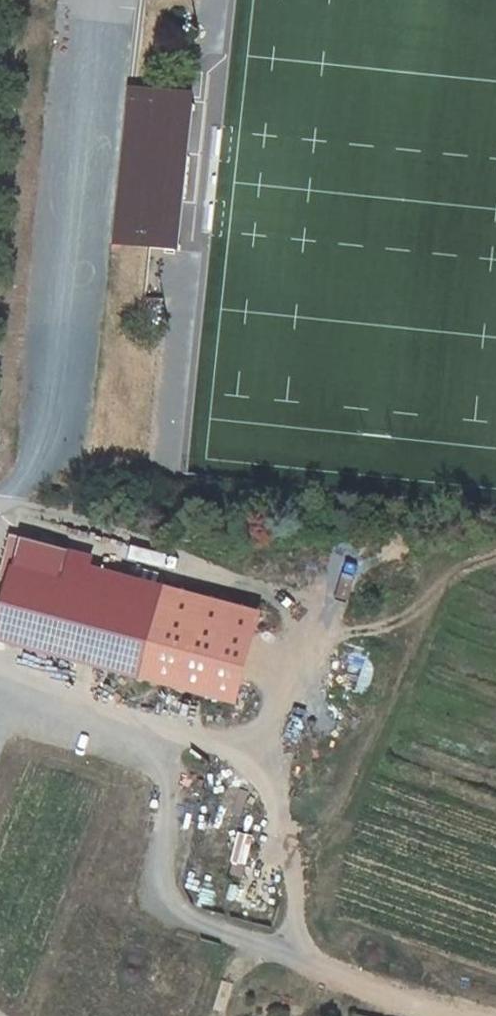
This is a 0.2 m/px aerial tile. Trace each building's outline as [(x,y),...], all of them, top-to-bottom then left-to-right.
[(194,96),(132,89),(116,243),(178,250),(194,96)] [(139,680),(164,589),(119,576),(91,569),(68,562),(70,553),(10,537),(0,576),(0,581),(11,584),(0,623),(0,641),(116,674),(139,680)] [(91,569),(94,560),(70,553),(68,562),(91,569)] [(261,616),(164,589),(139,680),(237,707),(261,616)]
